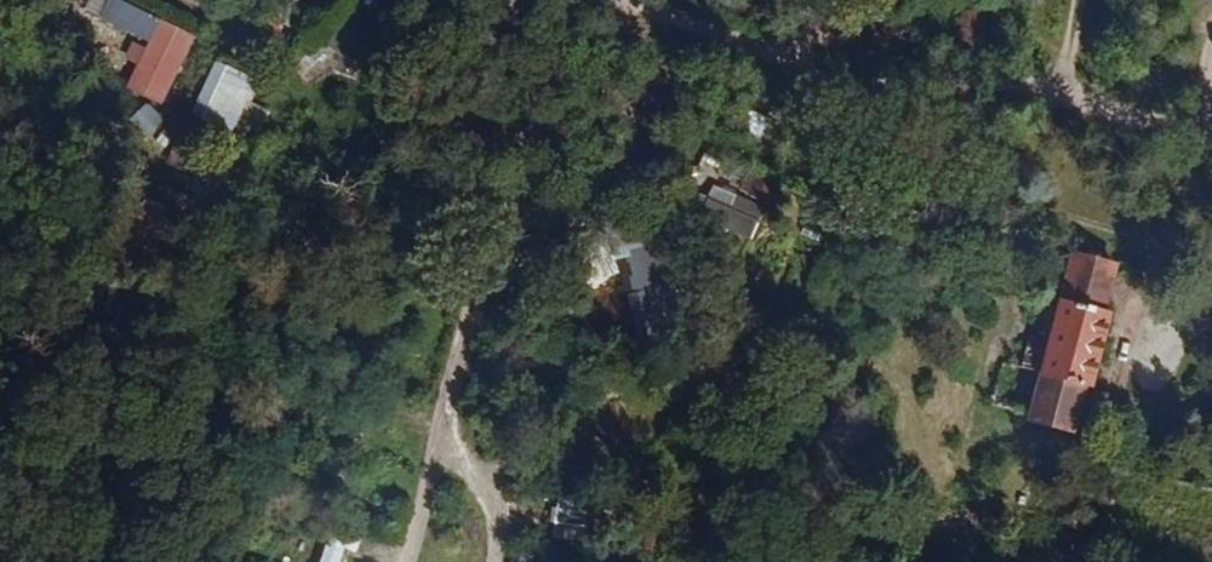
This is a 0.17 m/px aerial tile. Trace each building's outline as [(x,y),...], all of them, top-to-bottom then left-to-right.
[(161,18),(124,0),(111,0),(103,18),(150,41),(161,18)] [(164,101),(196,34),(161,18),(150,41),(129,84),(164,101)] [(259,78),(215,59),(191,113),(234,132),(259,78)] [(155,135),(166,115),(144,102),(132,122),(155,135)] [(717,184),(700,218),(750,242),(767,209),(717,184)] [(1075,428),(1115,269),(1071,258),(1051,338),(1028,332),(1021,363),(1040,368),(1028,417),(1075,428)] [(683,336),(662,262),(631,271),(637,293),(630,295),(645,347),(683,336)] [(654,437),(653,409),(610,411),(612,439),(654,437)] [(358,553),(362,533),(329,527),(322,561),(341,561),(343,550),(358,553)]
